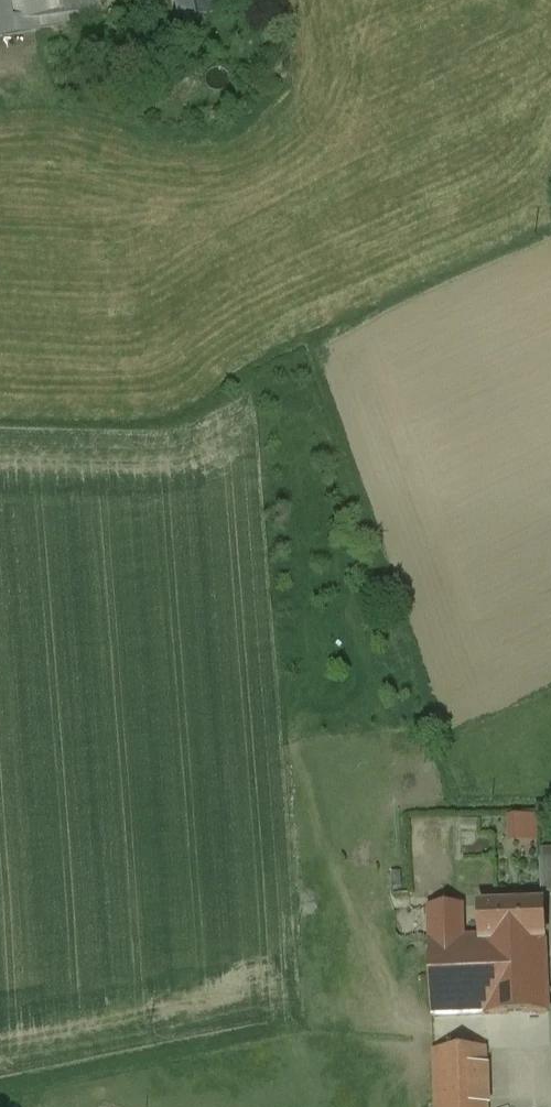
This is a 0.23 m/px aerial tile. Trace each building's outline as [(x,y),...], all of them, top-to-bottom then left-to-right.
[(38,34),(38,31),(88,24),(87,14),(99,13),(97,0),(0,0),(0,40),(38,34)] [(514,814),(515,841),(544,840),(543,813),(514,814)] [(543,904),(480,906),(481,938),(481,944),(544,942),(545,942),(543,904)] [(544,942),(481,944),(481,938),(463,938),(462,906),(428,908),(432,1017),(547,1013),(544,942)] [(433,1050),(434,1106),(488,1106),(487,1106),(489,1106),(487,1066),(486,1066),(486,1048),(433,1050)]
